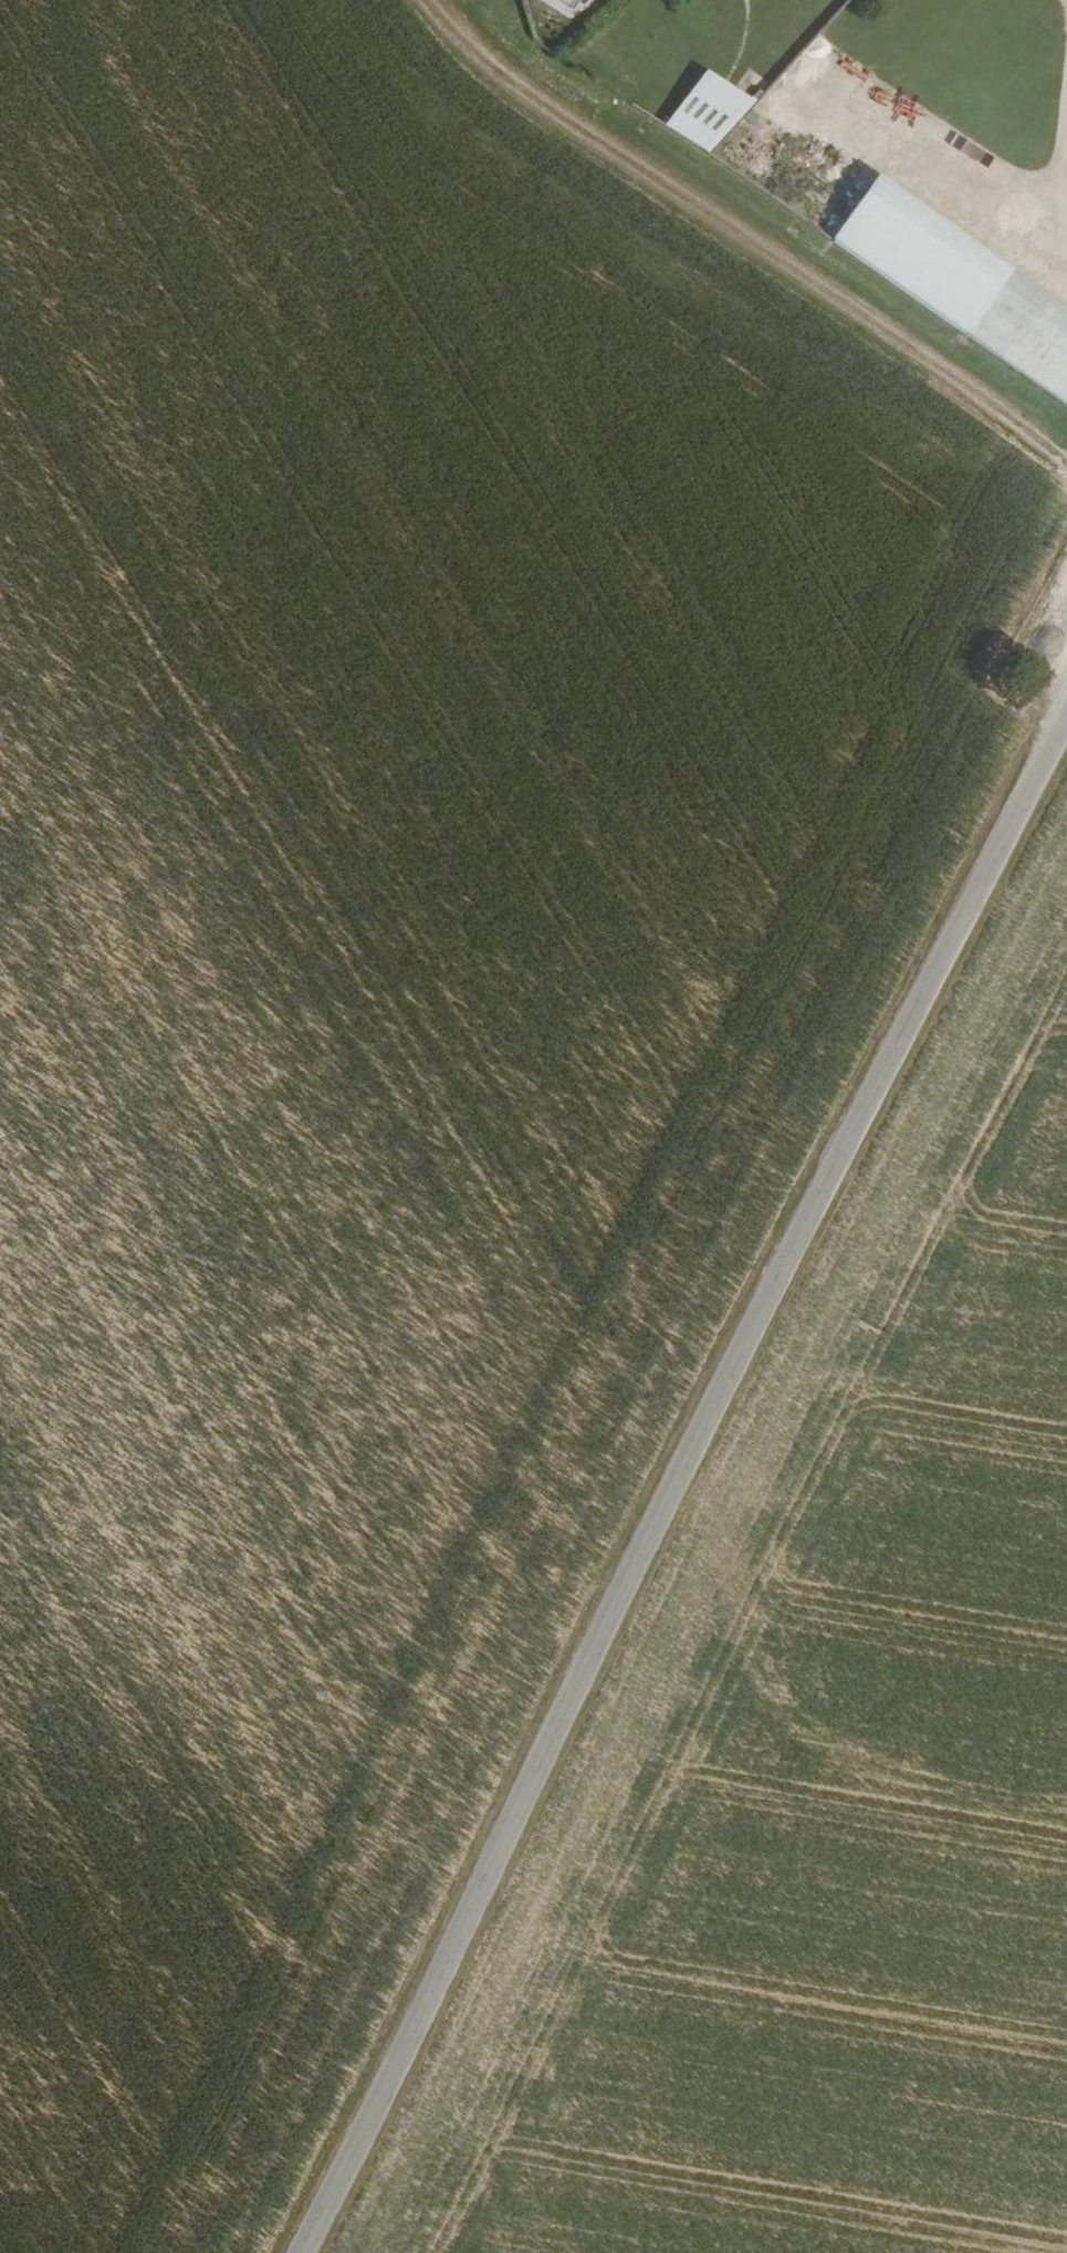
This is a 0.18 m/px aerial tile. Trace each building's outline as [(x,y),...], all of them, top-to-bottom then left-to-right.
[(593,0),(570,0),(587,10),(593,0)] [(847,80),(855,66),(836,55),(828,68),(847,80)] [(709,65),(666,123),(711,156),(754,98),(709,65)] [(862,196),(828,244),(911,301),(1066,408),(1066,341),(862,196)]
